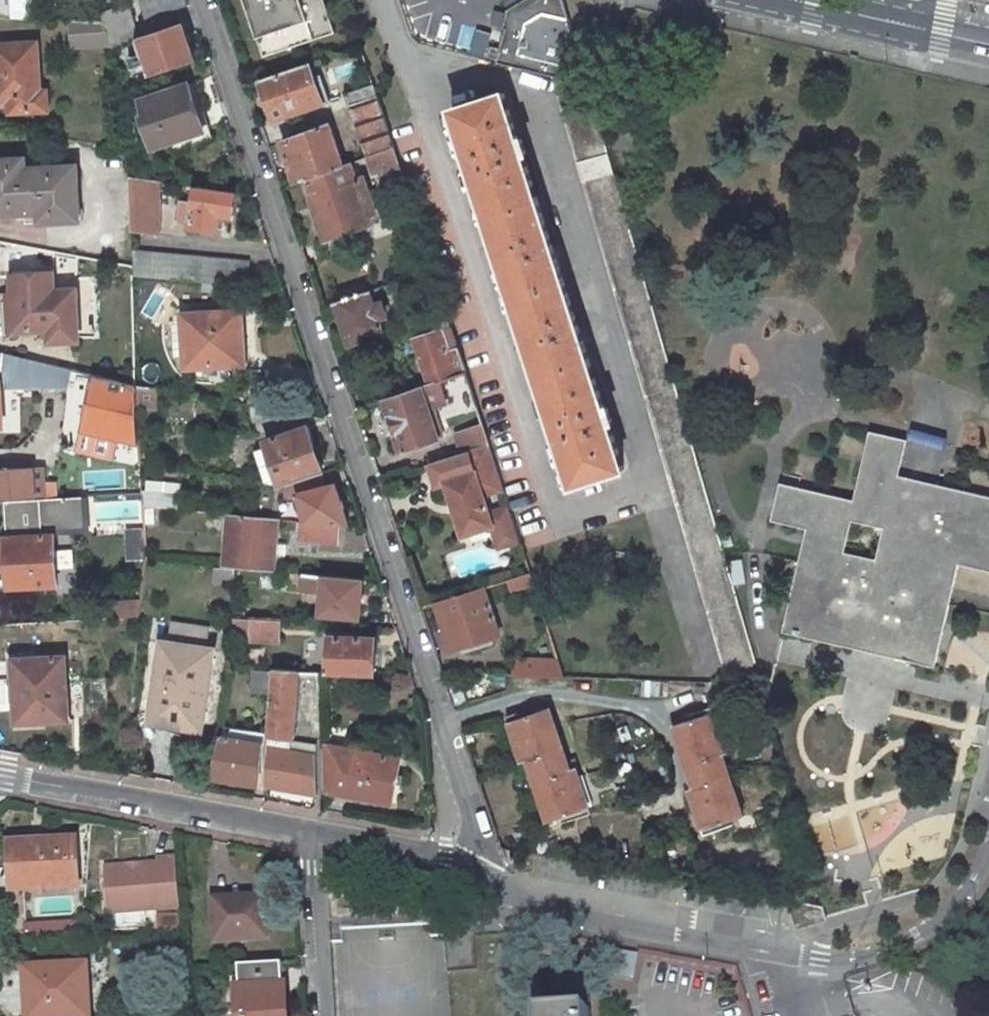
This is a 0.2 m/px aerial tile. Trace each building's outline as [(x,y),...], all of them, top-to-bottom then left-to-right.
[(12,16),(11,0),(0,0),(0,15),(12,16)] [(143,18),(188,4),(187,0),(137,0),(143,18)] [(263,52),(334,27),(325,0),(244,0),(263,52)] [(112,46),(137,37),(128,3),(102,11),(112,46)] [(516,52),(585,70),(569,15),(544,8),(525,20),(516,52)] [(72,45),(108,43),(102,19),(67,18),(72,45)] [(152,74),(195,60),(182,21),(142,34),(140,36),(152,74)] [(0,45),(0,96),(39,94),(36,43),(0,45)] [(307,60),(261,76),(275,119),(321,102),(307,60)] [(556,75),(732,682),(760,682),(763,682),(724,548),(589,82),(556,75)] [(188,84),(140,98),(144,114),(141,115),(150,146),(202,130),(196,111),(202,109),(194,82),(188,84)] [(372,83),(342,93),(346,104),(375,94),(372,83)] [(502,92),(453,108),(575,482),(626,465),(611,421),(616,419),(610,405),(606,405),(580,327),(583,325),(579,310),(575,310),(553,245),(556,243),(551,227),(548,227),(523,151),(528,149),(523,134),(517,136),(502,92)] [(392,146),(375,94),(346,104),(364,156),(392,146)] [(306,177),(343,164),(329,126),(283,142),(296,182),(303,179),(306,177)] [(820,488),(974,523),(988,459),(988,148),(909,129),(820,488)] [(392,146),(364,156),(374,186),(403,177),(392,146)] [(371,203),(362,177),(355,180),(349,162),(343,164),(306,177),(326,236),(370,221),(365,205),(371,203)] [(0,166),(0,221),(37,220),(37,229),(77,227),(76,176),(27,176),(27,165),(0,166)] [(129,176),(131,236),(158,236),(155,181),(129,176)] [(194,187),(189,227),(215,231),(218,213),(231,215),(235,193),(194,187)] [(245,260),(131,258),(132,262),(132,277),(244,286),(245,260)] [(53,275),(14,276),(16,310),(11,310),(12,328),(54,328),(54,338),(82,338),(80,287),(56,287),(53,287),(53,275)] [(382,330),(368,289),(339,300),(352,341),(382,330)] [(244,311),(184,315),(188,369),(243,365),(241,327),(246,327),(244,311)] [(405,342),(420,385),(465,370),(452,326),(405,342)] [(0,351),(0,423),(2,423),(1,387),(32,387),(32,358),(0,351)] [(60,365),(32,358),(32,387),(61,388),(60,365)] [(465,370),(420,385),(428,408),(435,406),(459,398),(473,393),(465,370)] [(135,383),(100,375),(95,397),(98,397),(90,430),(138,443),(140,443),(137,404),(136,403),(135,383)] [(407,375),(378,385),(382,398),(390,395),(411,388),(407,375)] [(135,383),(136,403),(137,404),(154,407),(154,386),(135,383)] [(411,388),(390,395),(382,398),(400,451),(438,438),(428,408),(420,385),(418,386),(411,388)] [(463,409),(476,448),(489,444),(473,393),(459,398),(463,409)] [(459,398),(435,406),(438,416),(463,409),(459,398)] [(266,439),(281,484),(293,480),(323,471),(307,426),(266,439)] [(510,506),(489,513),(484,495),(504,489),(489,444),(476,448),(446,458),(452,479),(446,482),(463,535),(493,526),(500,547),(520,541),(510,506)] [(298,495),(328,486),(323,471),(293,480),(298,495)] [(775,518),(809,526),(786,627),(935,661),(958,561),(988,568),(988,527),(974,523),(820,488),(784,480),(775,518)] [(348,524),(333,484),(328,486),(298,495),(306,520),(337,523),(348,524)] [(159,489),(141,489),(142,494),(143,506),(159,508),(159,506),(159,489)] [(5,499),(6,536),(0,536),(0,558),(6,558),(7,586),(55,583),(53,533),(53,534),(52,528),(83,527),(82,497),(5,499)] [(234,571),(269,573),(275,517),(229,513),(222,570),(234,571)] [(306,520),(300,520),(297,536),(335,540),(337,523),(306,520)] [(497,597),(533,585),(528,570),(492,582),(497,597)] [(359,579),(327,577),(325,577),(303,576),(302,592),(322,594),(321,614),(359,617),(361,580),(359,579)] [(436,600),(452,649),(458,647),(460,651),(493,641),(491,637),(500,633),(483,584),(436,600)] [(142,618),(143,602),(111,604),(112,620),(142,618)] [(279,622),(235,621),(235,636),(240,637),(245,637),(245,641),(277,642),(279,622)] [(375,640),(330,638),(329,672),(334,673),(358,673),(374,673),(375,640)] [(216,655),(163,646),(152,721),(186,726),(185,734),(203,736),(216,655)] [(555,655),(517,653),(516,675),(563,676),(555,655)] [(67,657),(17,660),(19,684),(16,684),(17,723),(70,721),(67,657)] [(269,734),(292,737),(298,670),(273,666),(272,669),(258,667),(256,687),(270,689),(267,733),(269,734)] [(407,674),(377,673),(377,700),(407,700),(407,674)] [(571,771),(551,708),(539,713),(537,707),(514,715),(517,723),(528,760),(548,821),(560,817),(562,824),(585,816),(583,808),(571,771)] [(676,724),(697,789),(709,826),(711,833),(735,825),(734,819),(746,814),(724,750),(711,711),(709,707),(686,714),(688,720),(676,724)] [(711,711),(724,750),(730,748),(717,710),(711,711)] [(528,760),(517,723),(511,725),(523,762),(528,760)] [(253,783),(258,746),(217,738),(208,775),(253,783)] [(317,758),(267,748),(262,784),(319,794),(317,758)] [(328,790),(395,803),(398,785),(400,776),(402,760),(358,752),(358,754),(326,749),(328,790)] [(571,771),(583,808),(590,807),(578,769),(571,771)] [(692,791),(703,828),(709,826),(697,789),(692,791)] [(23,885),(78,883),(75,835),(11,838),(11,859),(21,859),(23,885)] [(129,863),(107,864),(110,910),(181,905),(177,855),(159,857),(160,861),(140,862),(141,867),(129,868),(129,863)] [(23,885),(21,859),(11,859),(12,885),(23,885)] [(214,935),(264,933),(263,898),(230,899),(230,894),(213,894),(214,935)] [(796,925),(826,919),(823,907),(789,901),(796,924),(796,925)] [(181,929),(180,911),(159,913),(160,929),(181,929)] [(30,959),(32,992),(24,992),(25,1015),(72,1013),(69,958),(30,959)] [(22,960),(24,992),(32,992),(30,959),(22,960)] [(281,959),(237,961),(242,1015),(284,1015),(281,959)]
